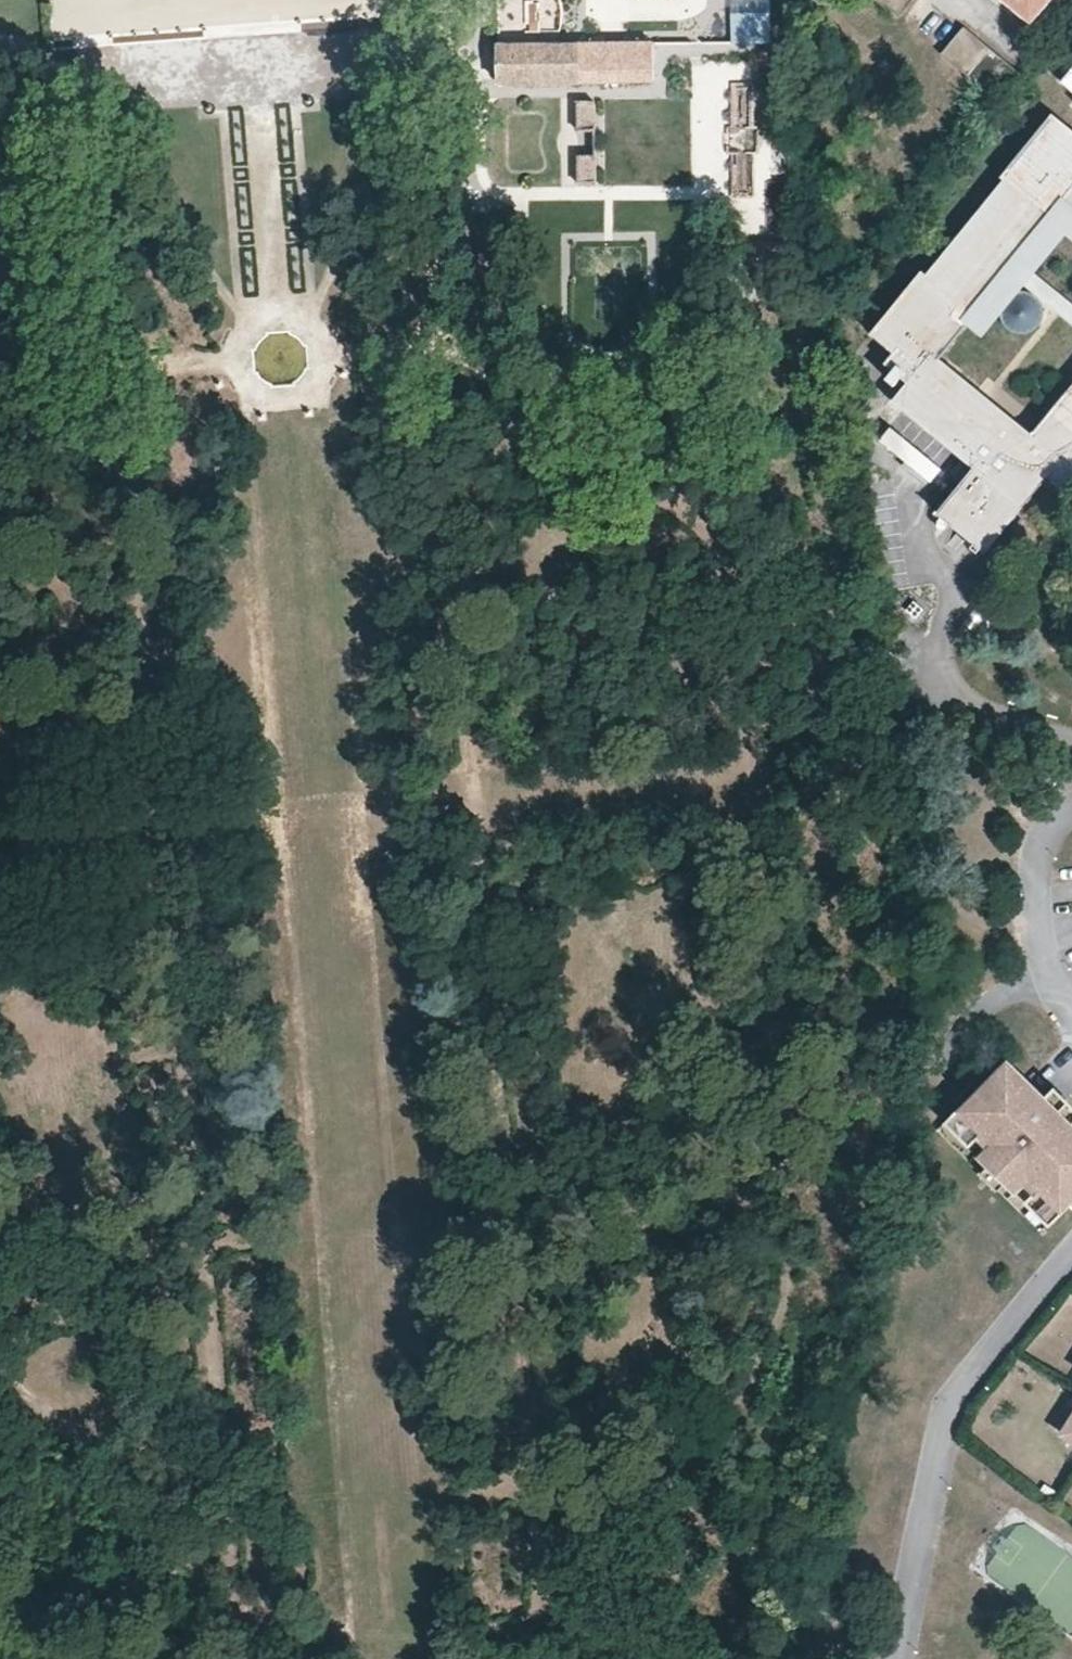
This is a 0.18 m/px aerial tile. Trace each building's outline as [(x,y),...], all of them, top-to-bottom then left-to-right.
[(770,0),(744,0),(745,13),(771,12),(770,0)] [(897,15),(909,0),(879,0),(897,15)] [(1027,17),(1042,0),(1006,0),(1027,17)] [(961,25),(940,51),(994,96),(1016,69),(961,25)] [(651,41),(549,42),(497,42),(497,55),(497,81),(651,79),(651,61),(651,41)] [(1071,93),(1071,60),(1056,80),(1071,93)] [(593,102),(574,102),(574,129),(593,128),(593,102)] [(893,399),(974,464),(938,510),(990,549),(1049,478),(1068,491),(1071,486),(1071,383),(1043,419),(1037,426),(1033,431),(990,396),(977,386),(941,357),(965,324),(969,318),(965,314),(1047,214),(1045,212),(1056,199),(1071,212),(1071,128),(1054,113),(872,332),(894,350),(887,360),(895,365),(886,376),(899,387),(893,399)] [(593,153),(574,154),(574,182),(593,182),(593,153)] [(1056,199),(1045,212),(1047,214),(965,314),(969,318),(965,324),(979,336),(997,314),(997,308),(999,300),(1004,295),(1011,290),(1016,289),(1018,289),(1021,284),(1030,292),(1035,296),(1055,312),(1059,316),(1071,326),(1071,305),(1032,272),(1063,234),(1071,242),(1071,212),(1056,199)] [(1024,290),(1018,289),(1016,289),(1011,290),(1004,295),(999,300),(997,308),(997,314),(997,316),(1000,322),(1001,324),(1004,327),(1009,331),(1020,333),(1028,331),(1032,329),(1035,326),(1038,323),(1041,315),(1041,311),(1040,306),(1037,299),(1035,296),(1030,292),(1024,290)] [(887,424),(876,437),(927,481),(938,468),(887,424)] [(959,1107),(981,1128),(970,1141),(989,1160),(1009,1179),(1029,1200),(1041,1188),(1063,1210),(1071,1202),(1071,1203),(1071,1126),(1069,1123),(1071,1119),(1071,1118),(1059,1105),(1047,1093),(1043,1097),(1038,1093),(1042,1088),(1009,1056),(987,1078),(982,1072),(971,1084),(962,1094),(967,1098),(959,1107)] [(1056,1084),(1047,1093),(1059,1105),(1068,1096),(1062,1090),(1056,1084)] [(1071,1118),(1071,1100),(1068,1096),(1059,1105),(1071,1118)] [(981,1128),(959,1107),(947,1118),(970,1141),(981,1128)] [(1009,1179),(989,1160),(979,1169),(1000,1189),(1009,1179)] [(1051,1222),(1063,1210),(1041,1188),(1029,1200),(1051,1222)] [(1063,1429),(1071,1435),(1071,1416),(1063,1429)]
